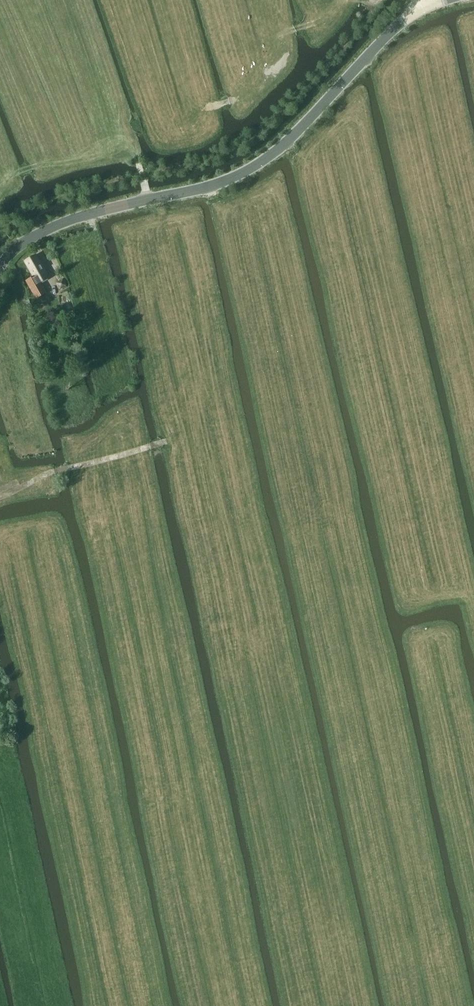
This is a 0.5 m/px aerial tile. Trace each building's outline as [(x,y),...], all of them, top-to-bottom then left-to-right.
[(36,255),(25,261),(33,276),(26,281),(36,299),(46,293),(40,283),(49,278),(36,255)]
